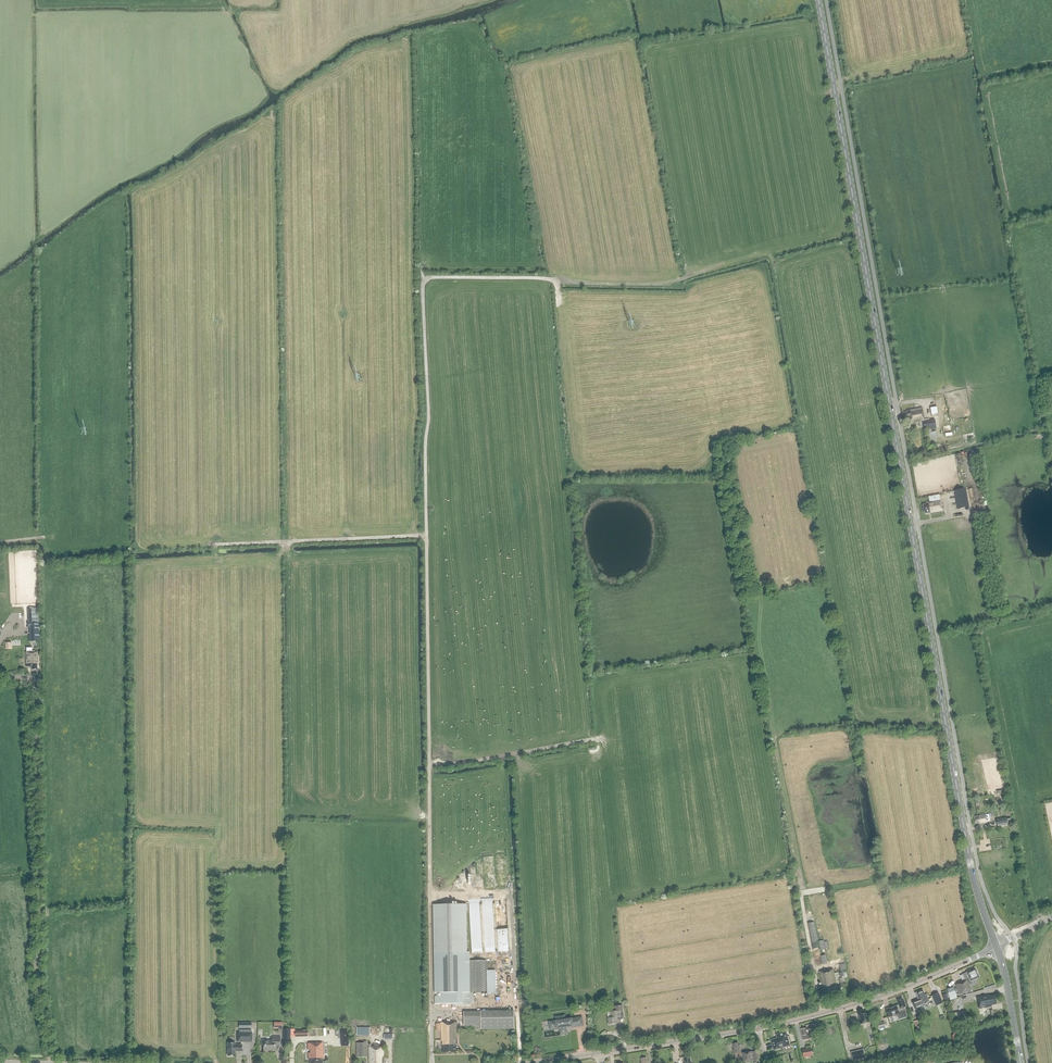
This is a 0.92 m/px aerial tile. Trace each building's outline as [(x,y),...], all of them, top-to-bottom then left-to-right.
[(923,420),(921,408),(906,410),(907,412),(904,412),(905,418),(909,417),(910,423),(922,421),(923,430),(935,428),(934,420),(929,420),(928,419),(923,420)] [(938,444),(936,431),(927,433),(929,446),(938,444)] [(964,489),(954,491),(958,509),(968,507),(964,489)] [(942,512),(940,500),(925,503),(926,504),(922,505),(924,514),(930,513),(930,514),(942,512)] [(31,641),(39,641),(37,607),(27,608),(28,627),(31,626),(31,641)] [(26,648),(26,652),(26,667),(32,667),(32,670),(37,670),(37,664),(38,664),(37,652),(35,652),(35,651),(32,651),(32,648),(26,648)] [(986,823),(985,813),(979,814),(980,816),(974,816),(975,823),(980,823),(980,824),(986,823)] [(1007,818),(997,819),(998,826),(1008,825),(1007,818)] [(436,993),(436,996),(435,996),(435,1003),(455,1003),(455,1005),(470,1005),(474,1001),(473,993),(488,992),(487,960),(469,960),(469,952),(467,952),(466,904),(433,904),(435,993),(436,993)] [(815,922),(809,923),(813,949),(818,948),(817,941),(818,941),(815,922)] [(824,942),(823,941),(819,941),(821,950),(825,949),(828,948),(827,941),(824,942)] [(833,969),(819,972),(823,993),(825,992),(826,996),(836,994),(835,988),(836,987),(833,969)] [(955,985),(960,995),(972,990),(969,984),(971,983),(970,981),(979,977),(975,969),(971,971),(969,970),(967,971),(966,973),(963,974),(965,979),(958,982),(959,983),(955,985)] [(953,987),(947,990),(950,1000),(957,998),(953,987)] [(921,1007),(925,1005),(924,1004),(929,1001),(927,995),(925,996),(923,991),(918,993),(918,992),(917,992),(918,992),(915,993),(918,1000),(912,1003),(915,1009),(920,1007),(921,1007)] [(942,1002),(938,992),(932,995),(936,1005),(942,1002)] [(991,1004),(996,1003),(995,995),(989,996),(989,994),(976,996),(979,1008),(991,1006),(991,1004)] [(899,1005),(886,1009),(888,1017),(898,1014),(900,1018),(906,1016),(903,1007),(906,1007),(904,1000),(903,1001),(902,998),(897,1000),(899,1005)] [(611,1018),(608,1018),(609,1024),(618,1023),(617,1017),(620,1017),(619,1011),(623,1011),(622,1005),(612,1007),(613,1011),(610,1012),(611,1018)] [(867,1011),(862,1012),(861,1010),(857,1011),(860,1019),(859,1020),(860,1024),(870,1022),(867,1011)] [(481,1011),(464,1012),(464,1026),(481,1026),(481,1029),(514,1028),(514,1011),(481,1011)] [(967,1019),(965,1011),(954,1013),(956,1021),(967,1019)] [(576,1025),(575,1018),(565,1019),(565,1015),(556,1016),(557,1020),(554,1021),(555,1028),(559,1027),(560,1029),(561,1032),(566,1032),(565,1028),(566,1028),(566,1026),(576,1025)] [(886,1028),(884,1021),(877,1023),(879,1029),(886,1028)] [(457,1022),(441,1022),(442,1052),(456,1052),(456,1045),(457,1044),(457,1022)] [(805,1028),(801,1029),(803,1040),(815,1037),(813,1031),(817,1031),(816,1025),(814,1026),(813,1024),(806,1026),(807,1028),(805,1028)] [(357,1027),(357,1036),(370,1036),(370,1027),(357,1027)] [(788,1041),(790,1041),(789,1037),(787,1037),(786,1032),(777,1034),(778,1038),(771,1040),(774,1049),(789,1045),(788,1041)] [(252,1033),(237,1033),(237,1042),(252,1042),(252,1033)] [(263,1046),(263,1051),(274,1051),(274,1046),(279,1046),(279,1037),(272,1037),(272,1041),(261,1041),(261,1046),(263,1046)] [(228,1051),(228,1056),(234,1056),(234,1052),(235,1051),(236,1051),(241,1051),(241,1045),(235,1045),(235,1043),(227,1043),(227,1051),(228,1051)] [(308,1043),(308,1049),(310,1049),(310,1053),(308,1053),(308,1058),(310,1058),(310,1062),(322,1062),(322,1058),(323,1058),(323,1043),(308,1043)] [(363,1043),(356,1043),(355,1057),(367,1057),(367,1043),(366,1043),(363,1043)] [(733,1049),(733,1053),(735,1053),(736,1058),(741,1057),(742,1062),(758,1060),(756,1051),(741,1053),(740,1044),(738,1044),(738,1043),(733,1043),(734,1049),(733,1049)] [(368,1047),(368,1061),(369,1061),(369,1062),(384,1062),(384,1058),(383,1057),(383,1047),(368,1047)] [(802,1050),(804,1057),(813,1056),(811,1048),(802,1050)] [(865,1058),(863,1050),(851,1052),(853,1060),(865,1058)]
